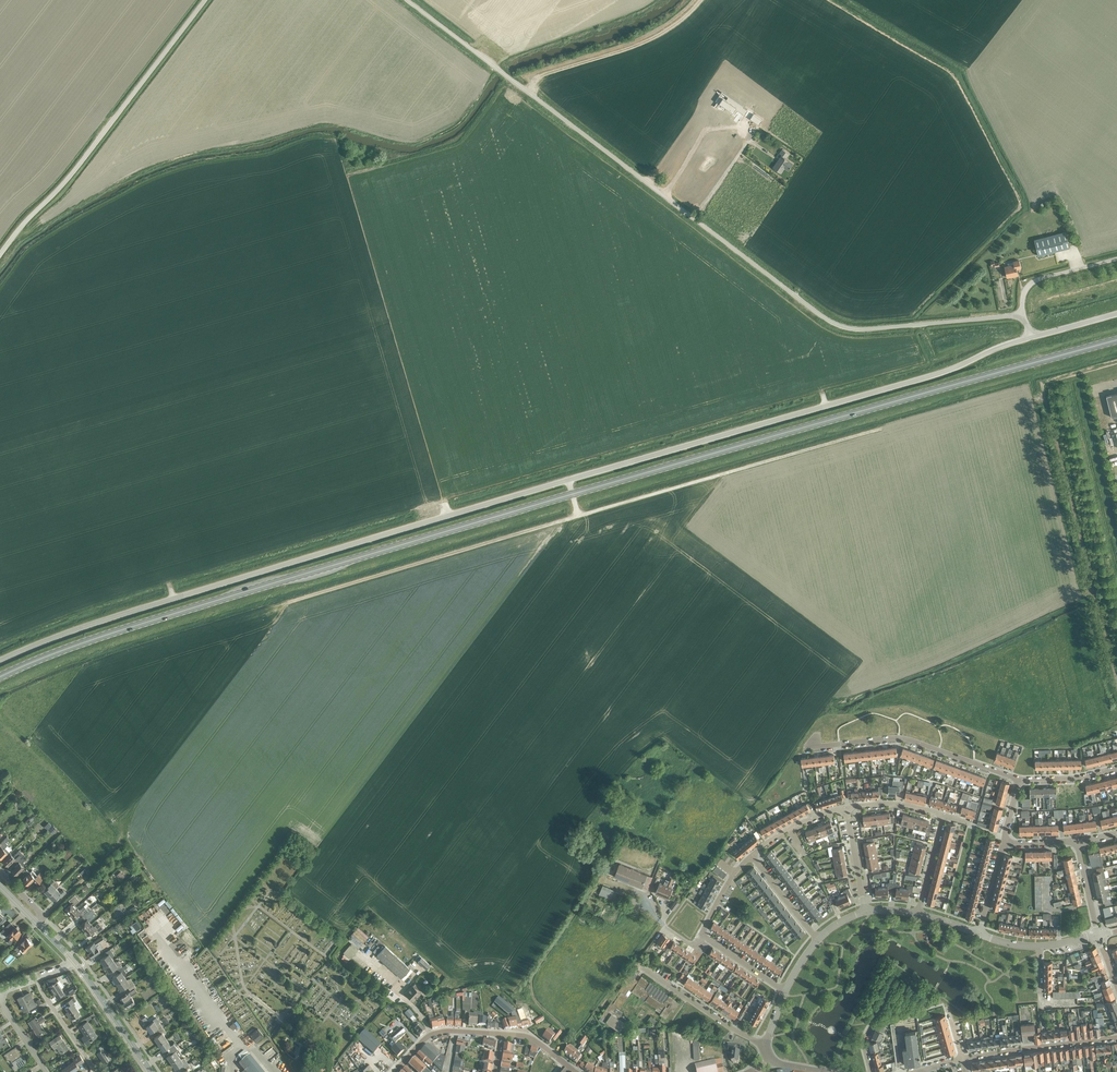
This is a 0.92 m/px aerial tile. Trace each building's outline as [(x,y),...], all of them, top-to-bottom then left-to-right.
[(723,97),(719,103),(733,113),(735,109),(737,110),(744,115),(748,110),(743,107),(729,97),(726,100),(723,97)] [(753,114),(750,119),(759,125),(762,120),(753,114)] [(785,159),(789,154),(782,149),(779,153),(782,155),(773,167),(780,173),(784,167),(788,170),(792,163),(785,159)] [(1034,240),(1038,256),(1069,248),(1065,232),(1034,240)] [(1021,268),(1019,260),(1007,263),(1008,266),(1004,267),(1007,277),(1018,274),(1016,269),(1021,268)] [(1106,396),(1111,417),(1116,416),(1116,393),(1106,396)] [(1106,761),(1102,747),(1101,743),(1099,744),(1100,751),(1101,755),(1097,756),(1099,763),(1106,761)] [(1106,753),(1105,746),(1102,747),(1106,761),(1112,760),(1110,752),(1106,753)] [(907,757),(909,750),(903,748),(900,755),(907,757)] [(1006,755),(1003,754),(1000,762),(1006,765),(1009,756),(1012,749),(1009,748),(1006,755)] [(915,752),(909,750),(907,757),(913,759),(915,752)] [(997,752),(994,760),(1000,762),(1003,754),(1004,751),(1001,750),(1000,753),(997,752)] [(1012,758),(1009,756),(1006,765),(1013,767),(1018,752),(1015,751),(1014,754),(1012,758)] [(921,754),(915,752),(913,759),(919,762),(921,754)] [(1093,753),(1090,754),(1091,755),(1091,757),(1093,765),(1099,763),(1097,756),(1093,757),(1093,753)] [(928,757),(921,754),(919,762),(925,764),(928,757)] [(934,759),(928,757),(925,764),(931,766),(934,759)] [(1091,757),(1084,759),(1086,766),(1093,765),(1091,757)] [(940,769),(942,762),(936,760),(933,767),(940,769)] [(948,764),(942,762),(940,769),(946,771),(948,764)] [(948,764),(946,771),(948,772),(947,775),(948,775),(951,776),(955,766),(948,764)] [(951,776),(950,779),(953,780),(954,775),(954,774),(958,776),(961,768),(955,766),(951,776)] [(967,771),(961,768),(958,776),(964,778),(967,771)] [(967,771),(964,778),(970,780),(973,773),(967,771)] [(973,773),(970,780),(976,782),(979,775),(973,773)] [(979,775),(976,782),(979,783),(983,785),(985,777),(979,775)] [(1110,778),(1104,780),(1106,788),(1109,787),(1111,795),(1114,794),(1112,787),(1110,778)] [(903,792),(903,781),(893,780),(892,786),(888,786),(888,795),(895,795),(895,792),(903,792)] [(1106,788),(1104,780),(1098,782),(1100,790),(1106,788)] [(999,788),(1007,790),(1009,783),(1001,781),(999,788)] [(1100,790),(1098,782),(1091,783),(1093,792),(1100,790)] [(1095,801),(1093,792),(1091,783),(1084,785),(1086,793),(1090,792),(1092,801),(1095,801)] [(878,790),(872,791),(872,798),(879,798),(878,794),(882,794),(882,786),(878,787),(878,790)] [(851,798),(851,800),(858,799),(858,792),(857,788),(854,788),(854,792),(851,792),(851,790),(847,790),(847,796),(848,796),(848,798),(851,798)] [(1007,790),(999,788),(997,795),(1005,797),(1007,790)] [(833,792),(837,803),(843,801),(842,797),(845,796),(843,789),(840,790),(841,793),(839,794),(838,794),(837,791),(833,792)] [(911,801),(912,793),(909,792),(909,791),(906,790),(904,799),(911,801)] [(837,803),(833,792),(830,793),(831,797),(828,798),(830,805),(837,803)] [(938,795),(939,793),(935,792),(935,794),(934,798),(930,797),(928,804),(935,806),(937,799),(938,795)] [(971,800),(973,795),(968,794),(963,792),(961,798),(968,800),(971,801),(971,800)] [(912,793),(911,801),(918,803),(920,793),(916,793),(916,794),(912,793)] [(927,795),(920,793),(918,803),(925,804),(927,795)] [(950,794),(949,796),(948,798),(947,802),(943,801),(941,808),(948,810),(950,803),(951,800),(952,798),(953,796),(950,794)] [(984,797),(983,801),(992,804),(993,801),(995,802),(1003,804),(1005,797),(997,795),(996,799),(993,798),(992,799),(984,797)] [(830,805),(828,798),(821,800),(823,807),(830,805)] [(937,799),(935,806),(941,808),(943,801),(937,799)] [(823,807),(821,800),(814,802),(817,809),(823,807)] [(966,816),(969,806),(971,801),(968,800),(966,807),(962,806),(959,814),(966,816)] [(969,806),(966,816),(973,818),(978,802),(971,800),(971,801),(969,806)] [(983,801),(980,810),(982,811),(983,807),(987,808),(990,809),(992,804),(983,801)] [(800,807),(804,813),(810,810),(806,803),(800,807)] [(957,805),(950,803),(948,810),(955,812),(957,805)] [(993,814),(1000,816),(1002,808),(995,806),(993,814)] [(800,807),(795,810),(798,817),(804,813),(800,807)] [(795,810),(789,813),(793,820),(798,817),(795,810)] [(1108,826),(1104,810),(1102,811),(1104,818),(1099,819),(1101,827),(1108,826)] [(1107,810),(1104,810),(1108,826),(1114,824),(1112,816),(1109,817),(1108,814),(1107,810)] [(793,820),(789,813),(783,816),(787,823),(793,820)] [(883,813),(884,824),(891,823),(894,822),(893,816),(890,816),(889,813),(883,813)] [(1089,821),(1090,830),(1096,829),(1095,820),(1092,821),(1091,813),(1088,814),(1089,821)] [(907,826),(909,816),(903,814),(902,817),(899,816),(897,823),(900,824),(907,826)] [(1000,816),(993,814),(991,821),(999,823),(1000,816)] [(1085,822),(1085,818),(1084,814),(1082,814),(1083,831),(1090,830),(1089,821),(1085,822)] [(871,826),(869,815),(862,816),(863,819),(860,820),(860,826),(864,826),(864,827),(871,826)] [(787,823),(783,816),(777,819),(781,826),(787,823)] [(916,817),(909,816),(907,826),(913,828),(916,817)] [(922,819),(916,817),(913,828),(920,830),(922,819)] [(781,826),(777,819),(772,822),(776,829),(781,826)] [(929,821),(922,819),(920,830),(926,832),(925,835),(928,836),(931,825),(928,824),(929,821)] [(999,823),(991,821),(990,825),(983,823),(983,822),(978,821),(977,825),(997,830),(999,823)] [(772,822),(766,826),(770,832),(776,829),(772,822)] [(831,822),(824,824),(828,834),(830,838),(836,836),(834,832),(834,831),(837,830),(835,824),(832,825),(831,822)] [(946,829),(954,831),(955,824),(948,822),(946,829)] [(824,824),(818,827),(822,837),(828,834),(824,824)] [(53,825),(48,830),(52,834),(57,829),(53,825)] [(770,832),(766,826),(760,829),(764,836),(770,832)] [(818,827),(812,829),(816,839),(817,842),(823,840),(822,837),(818,827)] [(806,835),(803,836),(806,842),(809,841),(809,842),(816,839),(812,829),(805,831),(806,835)] [(946,829),(944,835),(952,837),(954,831),(946,829)] [(749,839),(754,845),(760,840),(755,835),(749,839)] [(944,835),(942,842),(955,845),(955,843),(951,841),(952,837),(944,835)] [(6,842),(9,839),(7,836),(0,843),(0,846),(1,847),(5,843),(6,842)] [(985,844),(993,846),(994,839),(987,837),(985,844)] [(864,848),(875,846),(874,841),(873,841),(873,838),(866,839),(867,842),(863,843),(864,848)] [(754,845),(749,839),(744,844),(749,849),(754,845)] [(914,849),(924,852),(926,847),(922,846),(923,843),(917,841),(916,844),(915,844),(914,849)] [(1,847),(2,848),(0,850),(0,859),(1,858),(1,859),(9,851),(5,847),(8,844),(6,842),(5,843),(1,847)] [(942,842),(941,849),(948,851),(949,847),(954,849),(955,845),(942,842)] [(749,849),(744,844),(739,848),(744,854),(749,849)] [(832,849),(831,849),(832,854),(833,856),(843,854),(843,852),(842,847),(839,848),(838,844),(832,846),(832,849)] [(985,844),(983,851),(991,853),(993,846),(985,844)] [(1113,851),(1111,844),(1105,845),(1106,853),(1113,851)] [(1105,845),(1098,847),(1100,854),(1106,853),(1105,845)] [(875,846),(864,848),(866,856),(877,854),(875,846)] [(1100,854),(1098,847),(1087,850),(1091,867),(1099,865),(1100,866),(1103,866),(1100,855),(1100,854)] [(70,855),(72,853),(68,848),(66,850),(61,855),(66,860),(71,855),(70,855)] [(744,854),(739,848),(734,852),(739,858),(744,854)] [(914,849),(912,857),(922,860),(924,852),(914,849)] [(941,849),(939,856),(947,858),(947,857),(948,851),(941,849)] [(6,863),(8,865),(13,861),(14,860),(15,862),(17,861),(23,854),(19,850),(13,856),(10,853),(3,861),(3,862),(5,864),(6,863)] [(767,853),(764,856),(769,863),(773,860),(776,857),(771,850),(767,853)] [(983,851),(982,857),(989,859),(991,853),(983,851)] [(16,867),(13,870),(13,871),(13,872),(15,874),(16,873),(17,874),(24,867),(22,865),(23,864),(24,863),(23,861),(27,857),(23,854),(17,861),(18,862),(15,866),(16,867)] [(843,854),(833,856),(834,862),(845,860),(843,854)] [(878,862),(877,854),(866,856),(867,864),(878,862)] [(1005,854),(1003,861),(1011,863),(1012,856),(1005,854)] [(939,856),(937,862),(945,864),(946,861),(949,861),(949,858),(947,857),(947,858),(939,856)] [(773,860),(769,863),(775,870),(779,867),(782,865),(776,857),(773,860)] [(922,860),(912,857),(909,865),(920,868),(922,860)] [(982,857),(980,864),(987,866),(989,859),(982,857)] [(1072,864),(1071,858),(1063,859),(1064,863),(1061,864),(1062,866),(1064,866),(1072,864)] [(845,860),(834,862),(835,869),(846,867),(845,860)] [(1011,863),(1003,861),(1001,868),(1009,870),(1011,863)] [(879,868),(878,862),(867,864),(868,870),(872,869),(872,872),(879,871),(878,868),(879,868)] [(937,862),(935,869),(943,871),(945,864),(937,862)] [(619,863),(614,876),(647,889),(652,877),(619,863)] [(987,866),(980,864),(978,871),(985,873),(987,866)] [(1074,871),(1073,869),(1072,864),(1064,866),(1065,869),(1056,871),(1057,874),(1059,874),(1063,873),(1066,872),(1074,871)] [(779,867),(775,870),(777,873),(781,878),(784,875),(788,872),(785,868),(782,865),(779,867)] [(920,868),(909,865),(908,870),(909,870),(908,874),(915,875),(915,872),(919,873),(920,868)] [(750,870),(747,873),(752,880),(759,874),(754,867),(750,870)] [(846,867),(835,869),(835,870),(836,876),(837,875),(838,879),(844,877),(844,874),(847,874),(846,868),(846,867)] [(1094,880),(1105,878),(1102,867),(1096,869),(1097,872),(1092,873),(1094,880)] [(1009,870),(1001,868),(999,874),(1007,876),(1009,870)] [(42,879),(44,877),(40,872),(38,875),(38,874),(37,875),(32,870),(30,872),(27,869),(24,872),(27,875),(23,879),(23,880),(25,882),(26,882),(28,884),(33,879),(37,884),(42,879)] [(943,871),(935,869),(934,876),(941,878),(943,871)] [(120,871),(116,875),(120,880),(124,876),(120,871)] [(985,873),(978,871),(976,877),(984,879),(985,873)] [(1075,877),(1074,871),(1066,872),(1067,879),(1075,877)] [(135,872),(129,877),(133,881),(139,876),(135,872)] [(784,875),(781,878),(783,880),(786,885),(790,882),(794,879),(790,875),(788,872),(784,875)] [(710,881),(719,886),(720,884),(719,883),(722,880),(709,873),(708,875),(712,877),(710,881)] [(660,882),(655,892),(668,898),(672,888),(670,887),(674,876),(670,874),(668,880),(665,879),(663,884),(660,882)] [(759,874),(752,880),(758,887),(765,882),(759,874)] [(999,874),(998,881),(1005,883),(1007,876),(999,874)] [(941,878),(934,876),(932,882),(939,884),(941,878)] [(984,879),(976,877),(974,884),(982,886),(984,879)] [(1075,877),(1067,879),(1068,882),(1061,884),(1062,887),(1066,886),(1069,885),(1077,883),(1075,877)] [(59,885),(52,878),(47,883),(49,885),(46,888),(47,889),(45,891),(49,895),(56,888),(59,885)] [(1105,878),(1094,880),(1095,887),(1107,885),(1105,878)] [(790,882),(786,885),(789,889),(792,892),(796,889),(799,887),(796,883),(794,879),(790,882)] [(704,882),(702,884),(706,887),(715,891),(717,888),(718,888),(719,886),(710,881),(708,885),(704,882)] [(1005,883),(998,881),(996,888),(1003,890),(1005,883)] [(765,882),(758,887),(764,894),(771,889),(765,882)] [(932,882),(930,889),(938,891),(939,884),(932,882)] [(882,897),(881,887),(878,887),(878,883),(872,884),(872,892),(875,891),(875,897),(882,897)] [(885,887),(881,887),(882,897),(888,897),(888,891),(892,891),(892,883),(888,883),(885,883),(885,887)] [(892,883),(892,891),(896,891),(895,897),(901,898),(903,888),(899,888),(900,884),(897,883),(892,883)] [(1077,883),(1069,885),(1070,892),(1078,890),(1077,883)] [(982,886),(974,884),(973,891),(980,893),(982,886)] [(615,896),(617,892),(617,891),(603,885),(599,894),(613,900),(615,896)] [(906,888),(903,888),(901,898),(908,899),(909,893),(912,894),(913,886),(907,885),(906,888)] [(1107,885),(1095,887),(1097,894),(1109,891),(1107,885)] [(706,887),(704,890),(700,888),(699,890),(712,897),(712,898),(716,891),(715,891),(706,887)] [(796,889),(792,892),(796,897),(798,900),(801,897),(805,894),(803,891),(799,887),(796,889)] [(61,897),(66,892),(63,889),(60,892),(56,888),(49,895),(53,899),(55,897),(56,898),(59,895),(61,897)] [(841,896),(845,905),(851,902),(849,897),(852,896),(848,888),(843,891),(844,894),(841,896)] [(996,888),(994,894),(1002,896),(1003,890),(996,888)] [(771,889),(764,894),(769,902),(776,896),(771,889)] [(938,891),(930,889),(928,896),(936,898),(938,891)] [(712,897),(699,890),(698,892),(702,894),(700,898),(709,903),(711,901),(710,901),(712,897)] [(1078,890),(1070,892),(1071,895),(1068,896),(1064,897),(1065,900),(1080,896),(1078,890)] [(973,891),(971,897),(978,899),(980,893),(973,891)] [(1110,895),(1109,891),(1097,894),(1099,901),(1103,900),(1104,904),(1110,903),(1110,899),(1111,899),(1110,895)] [(801,897),(798,900),(802,905),(803,907),(807,904),(811,901),(809,899),(805,894),(801,897)] [(845,905),(841,896),(838,897),(836,894),(830,896),(834,903),(837,902),(839,908),(845,905)] [(1002,896),(994,894),(992,901),(1003,904),(1004,902),(1000,901),(1002,896)] [(69,914),(77,907),(75,904),(79,900),(74,895),(68,900),(71,903),(65,909),(69,914)] [(776,896),(769,902),(775,909),(782,903),(776,896)] [(936,898),(928,896),(926,903),(934,905),(935,900),(938,901),(939,898),(936,898)] [(1080,896),(1065,900),(1065,902),(1069,902),(1072,901),(1073,905),(1081,903),(1080,896)] [(971,897),(969,904),(976,906),(978,899),(971,897)] [(709,903),(700,898),(698,902),(694,900),(693,902),(697,904),(705,909),(707,905),(708,905),(709,903)] [(670,907),(673,910),(679,903),(675,900),(670,907)] [(807,904),(803,907),(808,913),(809,914),(813,911),(816,909),(816,908),(811,901),(807,904)] [(1003,904),(992,901),(990,908),(998,910),(999,906),(1003,907),(1004,905),(1007,906),(1008,904),(1004,903),(1004,904),(1003,904)] [(782,903),(775,909),(781,916),(788,911),(782,903)] [(976,906),(969,904),(967,911),(975,913),(976,906)] [(79,909),(77,907),(69,914),(73,919),(80,913),(83,916),(89,911),(92,909),(89,906),(86,908),(84,906),(79,909)] [(134,906),(127,911),(129,914),(137,909),(134,906)] [(1107,925),(1116,922),(1116,920),(1116,916),(1113,916),(1112,913),(1111,913),(1109,906),(1103,908),(1107,925)] [(86,920),(79,925),(84,930),(91,924),(89,921),(94,917),(91,914),(94,912),(92,909),(89,911),(83,916),(86,920)] [(813,911),(809,914),(815,921),(819,918),(822,916),(816,909),(813,911)] [(788,911),(781,916),(786,924),(794,918),(788,911)] [(975,913),(967,911),(965,918),(973,920),(975,913)] [(792,931),(799,925),(794,918),(786,924),(792,931)] [(1023,919),(1020,919),(1019,922),(1021,922),(1020,926),(1018,934),(1025,936),(1027,928),(1023,927),(1024,923),(1022,922),(1023,919)] [(135,921),(131,924),(136,931),(141,928),(138,925),(138,924),(137,923),(136,922),(136,921),(135,921)] [(10,922),(2,931),(7,936),(8,934),(11,938),(8,941),(10,944),(20,933),(18,931),(19,931),(18,930),(20,929),(17,926),(16,928),(15,927),(14,927),(10,923),(11,923),(10,922)] [(94,926),(91,924),(84,930),(88,935),(94,930),(97,933),(103,928),(98,922),(94,926)] [(715,932),(719,926),(714,922),(709,928),(715,932)] [(1005,931),(1006,924),(999,922),(998,930),(1005,931)] [(1006,924),(1005,931),(1011,933),(1013,925),(1006,924)] [(799,925),(792,931),(798,938),(802,935),(805,933),(799,925)] [(1013,925),(1011,933),(1018,934),(1020,926),(1013,925)] [(719,926),(715,932),(721,936),(725,929),(719,926)] [(731,933),(725,929),(721,936),(726,940),(731,933)] [(663,933),(657,942),(655,945),(657,946),(657,947),(659,948),(661,949),(663,946),(664,946),(669,938),(663,933)] [(737,937),(731,933),(726,940),(732,944),(737,937)] [(19,945),(15,948),(18,951),(20,949),(23,952),(25,951),(26,952),(34,944),(28,938),(28,939),(27,937),(25,939),(23,936),(17,942),(19,945)] [(102,936),(86,947),(89,951),(89,952),(92,956),(100,950),(96,945),(98,943),(99,943),(104,939),(102,936)] [(740,939),(737,937),(732,944),(738,948),(742,941),(744,938),(742,937),(740,939)] [(653,939),(648,946),(651,948),(656,941),(653,939)] [(675,951),(679,945),(673,941),(669,947),(675,951)] [(742,941),(738,948),(744,952),(748,945),(742,941)] [(358,949),(351,943),(343,952),(350,958),(358,949)] [(685,949),(679,945),(675,951),(680,955),(685,949)] [(754,949),(748,945),(744,952),(749,956),(754,949)] [(386,946),(377,955),(404,980),(407,976),(413,970),(411,968),(410,968),(386,946)] [(714,958),(718,951),(712,947),(708,954),(714,958)] [(1083,958),(1090,955),(1098,952),(1096,947),(1087,950),(1088,952),(1082,954),(1083,958)] [(111,961),(113,960),(112,958),(114,954),(110,949),(104,953),(106,955),(100,959),(102,962),(101,962),(104,966),(111,961)] [(690,953),(685,949),(680,955),(686,959),(690,953)] [(754,949),(749,956),(755,959),(759,953),(754,949)] [(724,955),(718,951),(714,958),(719,962),(724,955)] [(1098,952),(1090,955),(1091,958),(1089,959),(1090,960),(1085,962),(1086,965),(1093,962),(1101,959),(1098,952)] [(690,953),(686,959),(692,963),(696,957),(690,953)] [(759,953),(755,959),(761,963),(765,957),(759,953)] [(765,957),(761,963),(766,967),(771,961),(770,960),(773,957),(767,953),(765,957)] [(1069,963),(1075,961),(1076,960),(1073,954),(1067,956),(1069,963)] [(415,959),(426,969),(430,965),(419,955),(415,959)] [(724,955),(719,962),(725,965),(729,959),(724,955)] [(729,959),(725,965),(731,970),(735,963),(729,959)] [(1101,959),(1093,962),(1094,965),(1084,969),(1085,972),(1096,968),(1103,965),(1101,959)] [(111,961),(104,966),(106,970),(107,970),(109,972),(115,968),(116,970),(122,966),(118,961),(115,962),(113,960),(111,961)] [(776,964),(771,961),(766,967),(772,971),(776,964)] [(122,966),(116,970),(118,973),(112,977),(114,979),(113,980),(116,984),(125,977),(124,975),(126,972),(124,969),(128,967),(126,964),(123,967),(122,966)] [(738,975),(743,968),(737,964),(732,971),(738,975)] [(776,964),(772,971),(778,975),(782,969),(776,964)] [(1103,965),(1096,968),(1098,975),(1106,972),(1103,965)] [(748,972),(743,968),(738,975),(744,978),(748,972)] [(618,1009),(620,1007),(628,996),(625,994),(629,989),(639,996),(639,998),(644,1001),(645,1000),(656,1007),(655,1008),(656,1009),(657,1006),(662,1010),(659,1014),(665,1018),(671,1010),(673,1011),(679,1002),(641,976),(638,980),(635,978),(637,973),(631,969),(624,979),(625,980),(599,1019),(605,1023),(606,1021),(620,1031),(625,1023),(624,1021),(626,1018),(620,1015),(622,1012),(618,1009)] [(437,971),(434,976),(442,980),(444,976),(437,971)] [(754,976),(748,972),(744,978),(749,982),(754,976)] [(1095,976),(1092,978),(1093,981),(1094,980),(1095,982),(1108,977),(1106,972),(1098,975),(1095,976)] [(690,987),(695,980),(690,977),(692,975),(688,973),(686,976),(682,973),(679,978),(684,982),(684,983),(690,987)] [(754,976),(749,982),(755,986),(760,980),(754,976)] [(125,977),(116,984),(118,988),(119,987),(121,989),(127,986),(128,988),(134,984),(130,978),(127,979),(125,977)] [(1108,977),(1095,982),(1097,988),(1103,985),(1109,983),(1110,983),(1108,977)] [(54,978),(46,981),(49,985),(57,997),(64,993),(56,981),(54,978)] [(695,980),(690,987),(696,991),(701,984),(695,980)] [(415,983),(406,993),(413,1000),(420,993),(417,990),(419,987),(415,983)] [(134,984),(128,988),(130,991),(120,998),(123,1002),(124,1003),(123,1004),(124,1006),(126,1006),(134,1001),(131,995),(137,991),(135,988),(136,987),(134,984)] [(701,984),(696,991),(702,995),(707,988),(701,984)] [(1101,992),(1094,995),(1094,996),(1095,997),(1112,990),(1110,984),(1100,988),(1101,992)] [(75,985),(65,992),(68,996),(78,990),(75,985)] [(710,991),(707,988),(702,995),(708,999),(716,987),(714,985),(710,991)] [(715,994),(710,1001),(716,1005),(721,998),(718,996),(721,992),(718,990),(715,994)] [(1095,997),(1094,997),(1095,1000),(1102,997),(1104,1003),(1114,998),(1114,997),(1115,997),(1112,990),(1095,997)] [(22,996),(18,998),(24,1011),(28,1009),(28,1007),(30,1006),(31,1007),(36,1005),(29,992),(25,994),(25,995),(22,997),(22,996)] [(757,1002),(766,1007),(769,1000),(762,996),(761,1000),(759,999),(757,1002)] [(68,1006),(65,1008),(69,1014),(67,1015),(70,1020),(72,1018),(80,1014),(72,1003),(76,1001),(74,997),(66,1003),(67,1005),(68,1006)] [(498,997),(494,1002),(508,1014),(511,1013),(513,1019),(513,1020),(516,1028),(522,1027),(520,1022),(515,1011),(512,1008),(509,1005),(498,997)] [(729,1000),(722,1009),(728,1014),(733,1007),(730,1004),(734,999),(731,997),(729,1000)] [(724,1001),(721,998),(716,1005),(722,1009),(729,1000),(726,998),(724,1001)] [(1104,1003),(1105,1006),(1106,1005),(1108,1010),(1116,1006),(1116,1005),(1114,998),(1104,1003)] [(758,1005),(756,1009),(762,1013),(766,1007),(757,1002),(756,1004),(758,1005)] [(733,1007),(728,1014),(734,1018),(739,1011),(741,1008),(738,1006),(736,1009),(733,1007)] [(1108,1010),(1110,1016),(1112,1015),(1114,1019),(1116,1018),(1116,1006),(1108,1010)] [(520,1022),(522,1027),(527,1026),(529,1025),(526,1020),(525,1017),(524,1015),(520,1007),(517,1009),(522,1016),(523,1016),(523,1018),(519,1019),(521,1022),(520,1022)] [(409,1009),(404,1014),(409,1020),(414,1015),(409,1009)] [(756,1009),(752,1015),(759,1019),(762,1013),(756,1009)] [(469,1015),(468,1025),(476,1026),(477,1018),(477,1015),(482,1015),(482,1013),(474,1012),(473,1015),(469,1015)] [(487,1026),(486,1028),(494,1029),(494,1028),(498,1029),(498,1024),(495,1021),(495,1024),(491,1023),(491,1022),(494,1020),(493,1019),(490,1016),(490,1013),(487,1013),(487,1018),(487,1026)] [(44,1030),(39,1023),(45,1019),(42,1015),(37,1019),(35,1017),(28,1022),(37,1035),(44,1030)] [(439,1018),(436,1018),(437,1020),(437,1021),(438,1028),(444,1026),(442,1017),(442,1015),(438,1016),(439,1018)] [(477,1018),(476,1026),(487,1026),(487,1018),(482,1018),(482,1015),(477,1015),(477,1018)] [(655,1026),(659,1021),(651,1015),(647,1020),(655,1026)] [(759,1019),(752,1015),(749,1021),(756,1025),(759,1019)] [(945,1015),(935,1018),(937,1025),(947,1022),(945,1015)] [(1076,1019),(1075,1019),(1075,1015),(1072,1015),(1075,1038),(1081,1038),(1079,1024),(1076,1025),(1076,1019)] [(438,1028),(437,1021),(437,1020),(433,1021),(432,1016),(428,1016),(430,1024),(431,1024),(432,1029),(438,1028)] [(145,1017),(142,1019),(146,1026),(150,1032),(155,1029),(157,1031),(163,1027),(159,1021),(156,1017),(153,1020),(150,1023),(145,1017)] [(498,1017),(496,1019),(499,1023),(501,1022),(504,1029),(504,1030),(510,1029),(507,1020),(506,1020),(502,1021),(498,1017)] [(513,1019),(507,1020),(510,1029),(516,1028),(513,1020),(513,1019)] [(91,1039),(97,1036),(87,1021),(79,1026),(85,1035),(82,1037),(86,1044),(92,1041),(91,1039)] [(419,1037),(425,1032),(415,1021),(412,1023),(416,1028),(414,1030),(419,1037)] [(947,1022),(937,1025),(939,1033),(949,1030),(947,1022)] [(1033,1033),(1035,1033),(1034,1023),(1020,1025),(1022,1043),(1027,1042),(1026,1034),(1033,1033)] [(1008,1045),(1008,1044),(1007,1036),(1005,1024),(1002,1024),(1003,1035),(1000,1035),(1000,1037),(1001,1045),(1001,1046),(1008,1045)] [(163,1027),(157,1031),(159,1034),(154,1038),(158,1044),(166,1038),(162,1032),(165,1030),(163,1027)] [(876,1041),(878,1041),(879,1040),(881,1040),(883,1037),(881,1036),(884,1029),(880,1027),(879,1030),(876,1029),(872,1036),(873,1036),(871,1039),(872,1042),(876,1041)] [(389,1038),(392,1042),(394,1044),(406,1034),(402,1030),(401,1028),(398,1031),(395,1033),(389,1038)] [(257,1046),(267,1039),(261,1029),(250,1036),(257,1046)] [(558,1030),(554,1035),(548,1030),(542,1037),(549,1042),(551,1039),(554,1042),(561,1033),(558,1030)] [(949,1030),(939,1033),(941,1040),(951,1037),(949,1030)] [(373,1054),(381,1045),(364,1031),(357,1040),(373,1054)] [(905,1064),(920,1062),(915,1031),(905,1032),(907,1047),(903,1048),(905,1064)] [(61,1053),(68,1048),(62,1039),(60,1035),(50,1041),(52,1045),(55,1044),(61,1053)] [(580,1045),(577,1049),(580,1050),(582,1048),(588,1040),(583,1036),(578,1043),(580,1045)] [(458,1040),(457,1045),(467,1048),(468,1042),(469,1038),(463,1037),(458,1037),(458,1040)] [(951,1037),(941,1040),(943,1047),(953,1044),(951,1037)] [(170,1044),(166,1038),(158,1044),(163,1050),(168,1047),(169,1049),(175,1045),(173,1042),(170,1044)] [(494,1050),(496,1042),(484,1039),(482,1045),(488,1046),(487,1048),(494,1050)] [(876,1041),(872,1042),(869,1043),(871,1051),(872,1051),(873,1054),(879,1052),(882,1051),(880,1041),(878,1041),(876,1041)] [(975,1049),(974,1041),(964,1042),(965,1047),(968,1047),(969,1050),(975,1049)] [(392,1042),(389,1045),(392,1049),(391,1050),(397,1057),(403,1051),(398,1044),(396,1046),(394,1044),(392,1042)] [(104,1063),(110,1058),(104,1049),(105,1048),(102,1044),(96,1048),(99,1051),(97,1053),(104,1063)] [(445,1057),(440,1055),(429,1045),(427,1044),(420,1052),(430,1062),(432,1064),(441,1071),(445,1057)] [(511,1045),(504,1044),(503,1053),(512,1054),(514,1046),(511,1046),(511,1045)] [(728,1044),(727,1051),(730,1051),(729,1054),(732,1054),(731,1060),(737,1061),(739,1052),(737,1052),(738,1048),(735,1047),(735,1045),(728,1044)] [(953,1044),(943,1047),(945,1055),(956,1052),(953,1044)] [(1103,1045),(1104,1053),(1111,1052),(1110,1044),(1103,1045)] [(182,1054),(179,1050),(175,1045),(169,1049),(171,1052),(167,1055),(171,1062),(179,1056),(182,1054)] [(1104,1053),(1103,1045),(1095,1046),(1096,1054),(1104,1053)] [(528,1056),(534,1059),(535,1057),(537,1054),(540,1050),(537,1048),(531,1046),(530,1051),(528,1056)] [(572,1060),(578,1053),(578,1052),(570,1046),(564,1054),(572,1060)] [(1091,1067),(1088,1046),(1082,1047),(1083,1054),(1086,1054),(1087,1062),(1086,1062),(1087,1067),(1091,1067)] [(15,1069),(25,1062),(21,1056),(21,1055),(16,1047),(5,1054),(8,1059),(10,1058),(14,1065),(12,1066),(15,1069)] [(455,1054),(462,1055),(464,1055),(465,1048),(456,1047),(455,1054)] [(1077,1061),(1075,1048),(1069,1048),(1070,1057),(1072,1057),(1074,1070),(1077,1070),(1077,1069),(1078,1069),(1077,1061)] [(244,1051),(238,1056),(242,1061),(249,1056),(247,1053),(244,1051)] [(484,1051),(483,1062),(492,1063),(494,1054),(488,1053),(488,1051),(484,1051)] [(430,1062),(420,1052),(416,1056),(422,1062),(424,1060),(431,1066),(432,1064),(430,1062)] [(872,1054),(874,1060),(879,1059),(885,1057),(884,1055),(880,1056),(879,1052),(873,1054),(872,1054)] [(1023,1054),(1025,1065),(1031,1064),(1031,1066),(1038,1065),(1038,1060),(1037,1052),(1030,1053),(1024,1054),(1023,1054)] [(512,1054),(503,1053),(502,1061),(512,1062),(512,1059),(517,1059),(517,1055),(512,1054)] [(543,1053),(539,1058),(545,1063),(549,1058),(543,1053)] [(582,1056),(578,1053),(572,1060),(576,1063),(582,1056)] [(1022,1054),(1015,1055),(1016,1064),(1023,1063),(1022,1054)] [(62,1069),(64,1071),(72,1071),(79,1068),(77,1065),(84,1061),(79,1055),(73,1059),(74,1061),(62,1069)] [(1016,1064),(1015,1055),(1007,1057),(1009,1065),(1012,1065),(1013,1067),(1016,1067),(1016,1064)] [(180,1059),(179,1056),(171,1062),(175,1068),(180,1065),(182,1067),(188,1063),(184,1057),(180,1059)] [(239,1065),(238,1065),(244,1071),(243,1071),(262,1071),(249,1056),(239,1065)] [(885,1057),(879,1059),(874,1060),(875,1066),(881,1065),(880,1061),(883,1061),(883,1060),(886,1059),(885,1057)] [(1007,1057),(1000,1058),(1002,1070),(1009,1069),(1008,1065),(1009,1065),(1007,1057)] [(426,1068),(415,1058),(408,1065),(416,1071),(430,1071),(426,1068)] [(1000,1058),(993,1059),(994,1068),(995,1071),(1002,1070),(1000,1058)] [(696,1065),(696,1071),(724,1071),(723,1069),(721,1059),(715,1061),(715,1060),(696,1065)] [(993,1059),(986,1060),(987,1069),(994,1068),(993,1059)] [(987,1069),(986,1060),(978,1062),(980,1070),(987,1069)] [(479,1065),(483,1065),(482,1071),(491,1071),(492,1063),(483,1062),(479,1061),(479,1065)] [(555,1065),(551,1062),(544,1071),(545,1071),(550,1071),(555,1065)] [(877,1071),(884,1071),(883,1068),(892,1066),(891,1062),(885,1063),(881,1065),(875,1066),(877,1071)] [(980,1070),(978,1062),(971,1063),(972,1071),(980,1070)] [(182,1067),(184,1070),(181,1071),(190,1071),(187,1068),(190,1066),(188,1063),(182,1067)] [(595,1068),(589,1064),(587,1066),(583,1063),(580,1067),(585,1070),(587,1071),(593,1071),(595,1068)] [(603,1071),(603,1070),(604,1068),(604,1064),(603,1064),(601,1070),(596,1068),(595,1071),(603,1071)]
